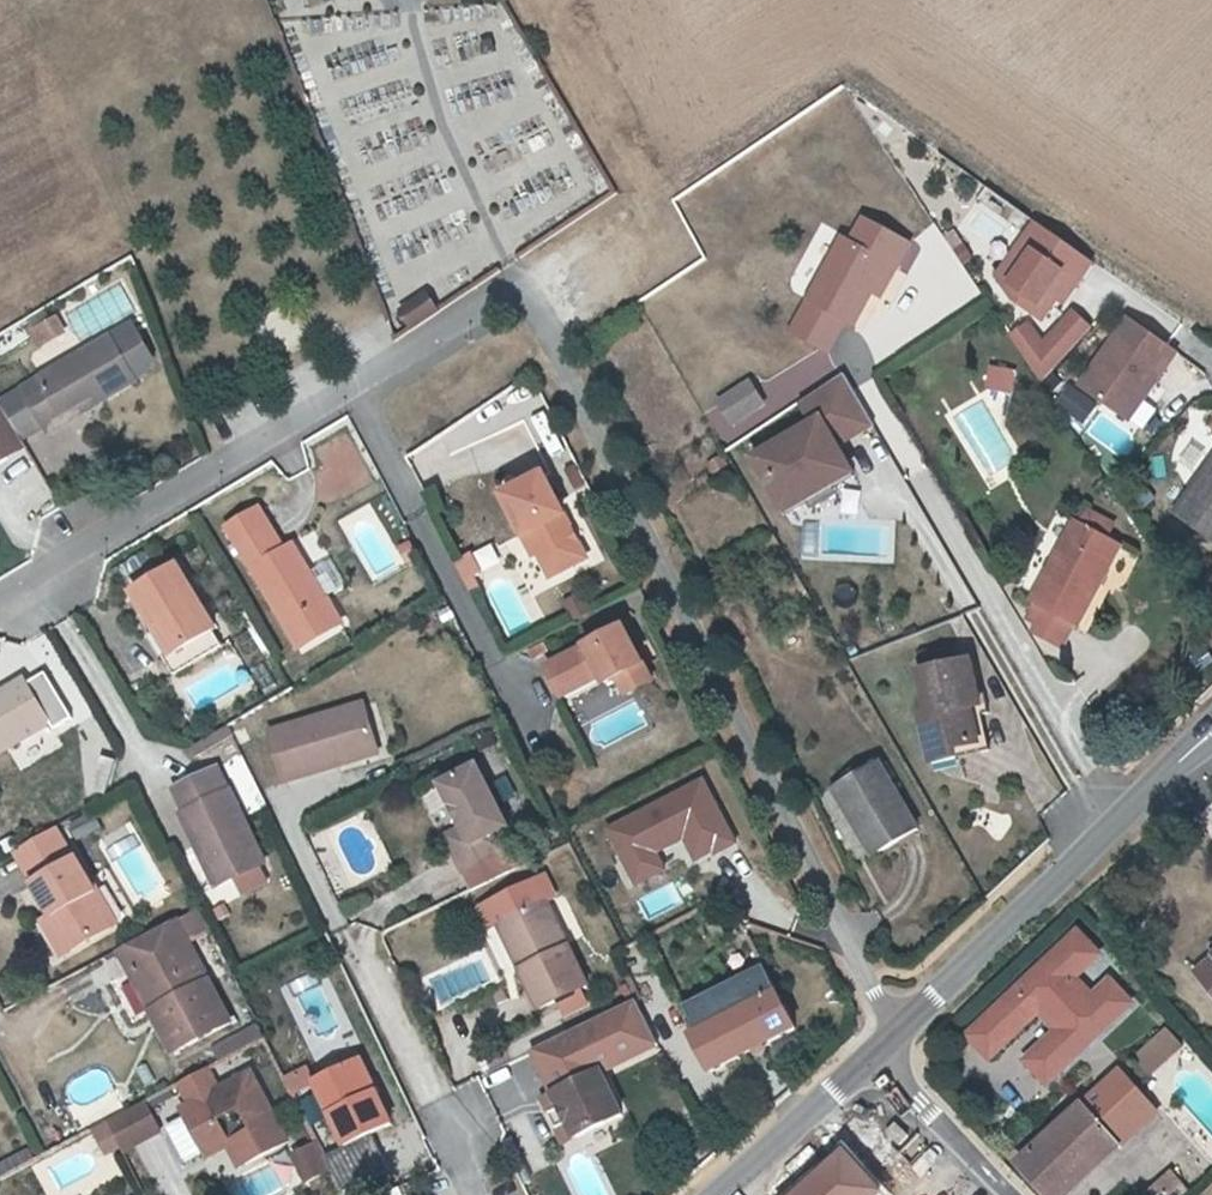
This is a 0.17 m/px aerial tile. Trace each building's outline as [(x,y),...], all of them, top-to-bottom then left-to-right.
[(840,324),(850,330),(869,296),(885,267),(893,271),(907,247),(859,222),(846,245),(841,241),(788,335),(823,355),(840,324)] [(1096,269),(1036,226),(999,275),(1021,310),(1048,330),(1096,269)] [(877,300),(893,271),(885,267),(869,296),(877,300)] [(397,313),(410,332),(436,315),(423,296),(397,313)] [(1033,326),(1013,339),(1046,386),(1097,330),(1077,314),(1046,343),(1033,326)] [(1183,359),(1132,322),(1083,389),(1135,426),(1183,359)] [(43,328),(20,340),(28,355),(51,342),(43,328)] [(116,338),(5,403),(26,439),(48,425),(51,431),(68,422),(64,414),(97,395),(101,402),(140,379),(116,338)] [(1010,392),(1015,369),(990,364),(985,386),(1010,392)] [(816,418),(748,455),(781,515),(861,472),(842,437),(866,424),(841,377),(804,397),(816,418)] [(733,421),(763,402),(752,383),(721,402),(733,421)] [(682,451),(692,470),(716,456),(707,438),(682,451)] [(1175,513),(1211,538),(1211,458),(1175,513)] [(542,545),(537,548),(549,571),(584,554),(543,470),(503,490),(524,531),(532,526),(542,545)] [(293,544),(280,551),(257,512),(225,530),(296,651),(340,625),(293,544)] [(1092,514),(1084,527),(1107,540),(1115,528),(1092,514)] [(1122,549),(1107,540),(1084,527),(1077,523),(1024,615),(1033,621),(1028,631),(1056,648),(1070,623),(1076,627),(1122,549)] [(521,531),(531,550),(537,548),(542,545),(532,526),(524,531),(521,531)] [(456,559),(467,581),(472,591),(477,588),(471,576),(482,570),(472,551),(456,559)] [(156,624),(175,653),(209,632),(212,630),(172,567),(132,593),(153,626),(156,624)] [(583,593),(565,604),(572,618),(590,609),(583,593)] [(219,647),(209,632),(175,653),(156,624),(153,626),(141,634),(169,679),(219,647)] [(627,690),(650,678),(623,624),(546,664),(562,693),(601,672),(605,680),(618,673),(627,690)] [(952,650),(920,657),(924,676),(956,669),(952,650)] [(973,666),(956,669),(924,676),(918,677),(926,717),(920,718),(928,764),(953,759),(954,753),(979,747),(973,712),(980,710),(973,666)] [(44,728),(20,684),(0,696),(0,754),(44,728)] [(331,757),(372,746),(361,707),(267,732),(280,782),(334,767),(331,757)] [(331,757),(334,767),(374,756),(372,746),(331,757)] [(878,762),(838,786),(858,820),(865,816),(887,850),(920,828),(878,762)] [(476,764),(441,782),(463,826),(445,835),(464,870),(509,847),(500,830),(509,825),(476,764)] [(217,770),(174,792),(184,813),(180,816),(215,890),(264,866),(217,770)] [(709,775),(607,827),(638,886),(675,867),(664,845),(690,832),(700,852),(739,832),(709,775)] [(63,825),(70,842),(99,830),(93,813),(63,825)] [(74,857),(55,825),(19,846),(37,877),(32,880),(51,912),(72,947),(118,921),(80,853),(74,857)] [(473,887),(520,865),(509,847),(464,870),(473,887)] [(505,920),(548,899),(554,896),(544,875),(476,908),(487,929),(499,923),(505,920)] [(527,967),(521,969),(540,1008),(589,984),(548,899),(505,920),(527,967)] [(61,953),(72,947),(51,912),(42,918),(61,953)] [(233,1016),(175,914),(124,942),(159,1001),(150,1006),(173,1048),(233,1016)] [(527,967),(505,920),(499,923),(521,969),(527,967)] [(1079,933),(971,1034),(1000,1065),(1045,1023),(1053,1033),(1026,1058),(1054,1088),(1140,1008),(1116,982),(1100,997),(1084,979),(1104,960),(1079,933)] [(116,946),(150,1006),(159,1001),(124,942),(116,946)] [(1211,983),(1211,956),(1198,968),(1211,983)] [(797,1029),(766,968),(691,1004),(697,1035),(714,1069),(797,1029)] [(592,1052),(600,1069),(652,1044),(631,1004),(580,1028),(592,1052)] [(1165,1026),(1130,1056),(1148,1076),(1182,1046),(1165,1026)] [(580,1028),(532,1051),(543,1075),(592,1052),(580,1028)] [(553,1094),(573,1138),(622,1115),(600,1069),(592,1052),(543,1075),(553,1094)] [(347,1149),(393,1127),(361,1062),(316,1084),(315,1085),(347,1149)] [(221,1088),(209,1065),(180,1080),(192,1103),(183,1108),(205,1151),(220,1143),(225,1130),(220,1119),(241,1107),(253,1130),(244,1134),(239,1147),(247,1163),(289,1141),(253,1071),(221,1088)] [(1122,1068),(1018,1165),(1047,1194),(1112,1132),(1125,1144),(1160,1110),(1122,1068)] [(293,1094),(315,1085),(316,1084),(309,1070),(287,1081),(293,1093),(293,1094)] [(573,1138),(553,1094),(542,1099),(563,1143),(573,1138)] [(114,1115),(130,1145),(156,1131),(140,1101),(114,1115)] [(130,1145),(114,1115),(104,1121),(107,1127),(115,1143),(119,1151),(130,1145)] [(104,1121),(88,1129),(92,1135),(107,1127),(104,1121)] [(904,1144),(912,1135),(899,1123),(891,1131),(904,1144)] [(107,1127),(92,1135),(99,1151),(115,1143),(107,1127)] [(1112,1132),(1047,1194),(1048,1194),(1070,1194),(1125,1144),(1112,1132)] [(887,1135),(870,1153),(880,1162),(897,1145),(887,1135)] [(331,1170),(317,1142),(294,1154),(307,1181),(331,1170)] [(887,1192),(851,1152),(802,1194),(883,1194),(887,1192)] [(1185,1179),(1176,1168),(1157,1184),(1167,1194),(1168,1194),(1185,1179)]
